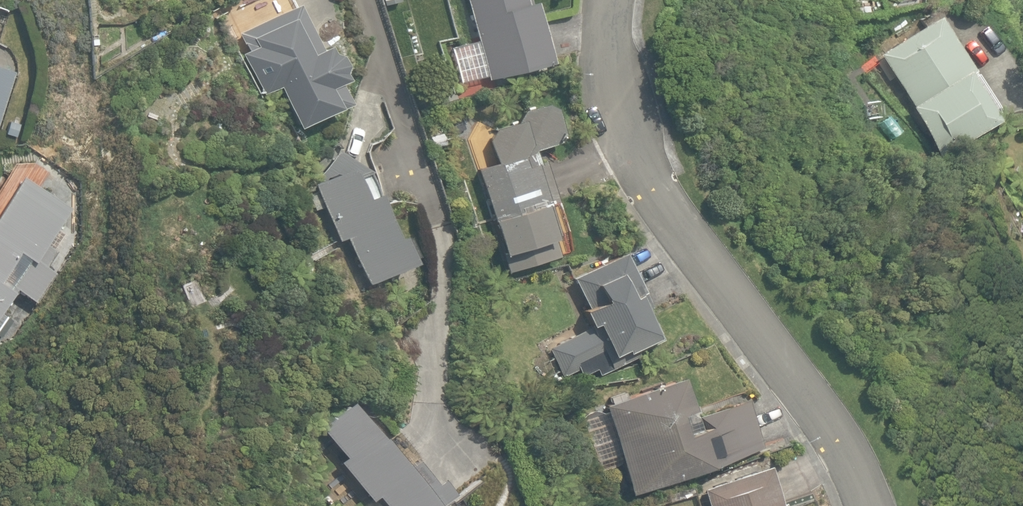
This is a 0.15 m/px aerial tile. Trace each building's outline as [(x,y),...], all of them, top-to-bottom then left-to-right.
[(486,79),(548,63),(531,0),(466,0),(486,79)] [(258,95),(271,89),(292,131),(341,106),(332,85),(339,83),(335,74),(338,66),(334,57),(325,55),(322,48),(314,51),(292,6),(235,34),(244,52),(238,55),(258,95)] [(906,107),(938,156),(994,120),(964,75),(971,70),(937,17),(879,55),(910,104),(906,107)] [(458,63),(467,60),(462,46),(453,49),(458,63)] [(401,73),(413,70),(409,54),(397,58),(401,73)] [(12,73),(0,69),(0,108),(12,73)] [(475,169),(506,272),(557,257),(547,225),(553,225),(547,205),(558,204),(543,157),(531,160),(530,155),(532,149),(560,139),(549,101),(511,111),(515,124),(492,129),(486,142),(494,165),(475,169)] [(363,285),(407,265),(405,261),(413,257),(404,238),(396,241),(395,237),(391,239),(361,174),(365,173),(335,151),(314,183),(309,185),(313,195),(307,197),(314,211),(320,208),(335,242),(342,239),(363,285)] [(10,288),(33,303),(52,274),(41,268),(52,252),(41,245),(65,210),(16,178),(15,180),(7,176),(0,186),(0,304),(10,288)] [(647,342),(657,337),(634,291),(638,289),(618,251),(568,277),(583,307),(579,309),(589,328),(547,349),(561,377),(575,370),(579,379),(594,372),(597,377),(637,357),(636,354),(649,347),(647,342)] [(622,462),(633,494),(763,449),(746,399),(681,422),(678,413),(690,409),(678,376),(624,395),(622,392),(608,397),(609,402),(602,404),(603,407),(592,411),(585,413),(581,420),(598,470),(622,462)] [(456,496),(441,479),(436,484),(410,454),(408,456),(388,430),(378,439),(374,435),(373,436),(345,402),(315,427),(340,457),(334,461),(367,500),(373,496),(381,505),(445,505),(456,496)] [(705,505),(781,505),(780,503),(777,505),(762,465),(698,488),(705,505)] [(669,503),(693,495),(691,486),(666,494),(669,503)]
